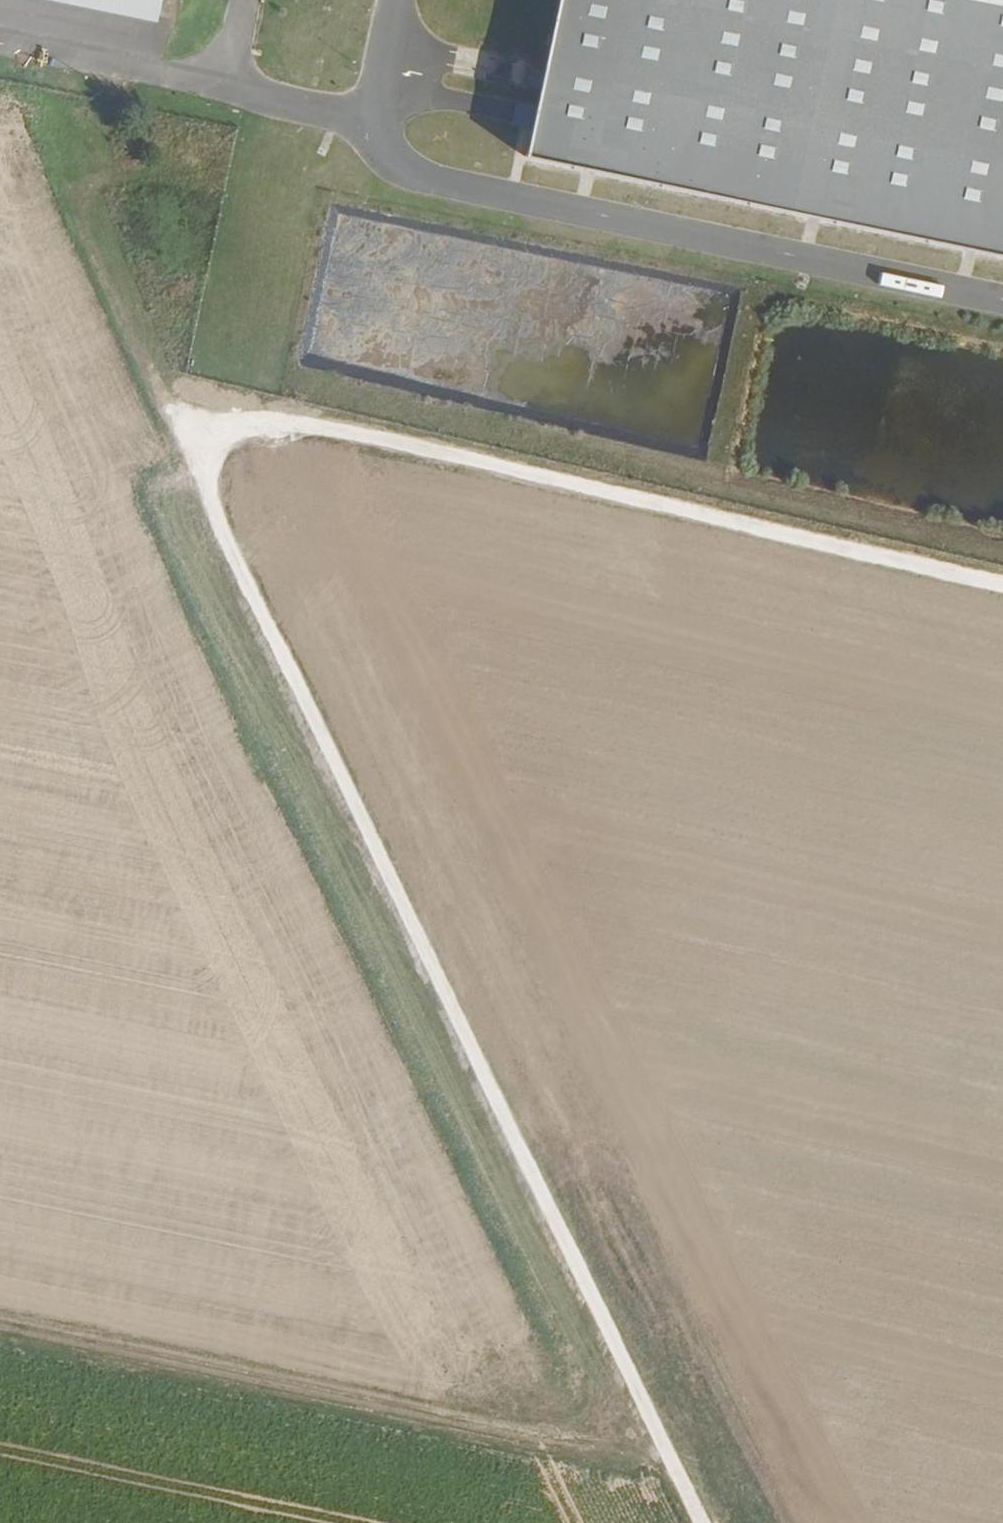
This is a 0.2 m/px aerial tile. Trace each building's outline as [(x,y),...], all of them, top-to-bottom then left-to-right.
[(156,24),(161,0),(43,0),(156,24)] [(533,162),(1002,259),(1002,0),(567,0),(533,162)]
